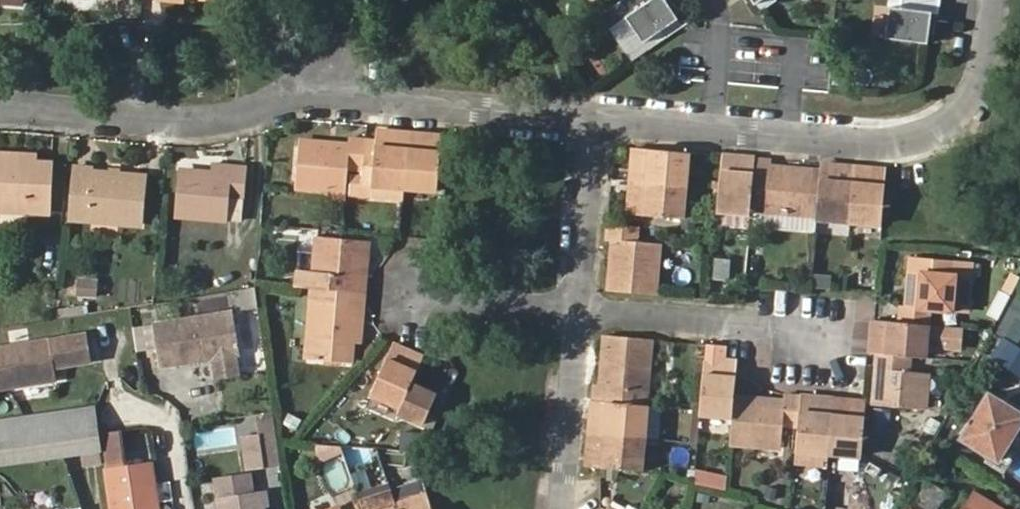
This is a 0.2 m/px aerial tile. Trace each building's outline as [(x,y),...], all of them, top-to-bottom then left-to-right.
[(23,10),(24,0),(0,0),(0,8),(23,10)] [(620,15),(638,42),(656,29),(661,36),(678,26),(661,0),(643,0),(620,15)] [(678,26),(684,21),(676,9),(674,10),(667,0),(661,0),(678,26)] [(743,2),(741,3),(750,15),(755,11),(748,0),(742,0),(743,2)] [(755,11),(772,0),(748,0),(755,11)] [(931,0),(892,0),(891,11),(882,10),(879,41),(921,46),(924,16),(931,17),(933,0),(931,0)] [(400,188),(404,133),(385,131),(384,138),(374,138),(374,141),(361,140),(358,171),(356,196),(399,199),(400,188)] [(431,136),(404,133),(400,188),(434,191),(438,143),(430,142),(431,136)] [(290,187),(340,191),(342,169),(358,171),(361,140),(345,138),(345,145),(329,144),(329,151),(318,149),(318,143),(294,141),(290,187)] [(631,181),(684,186),(687,153),(640,149),(639,159),(634,158),(631,181)] [(723,156),(720,189),(718,209),(751,212),(753,191),(756,164),(745,163),(746,158),(723,156)] [(45,216),(47,167),(30,166),(16,165),(17,159),(0,158),(0,214),(45,216)] [(768,214),(818,218),(822,171),(798,168),(797,175),(787,174),(788,167),(773,166),(773,160),(756,158),(756,164),(753,191),(769,192),(768,214)] [(818,218),(849,220),(853,173),(844,172),(844,166),(823,164),(822,171),(818,218)] [(72,167),(68,218),(137,224),(141,178),(92,174),(92,169),(72,167)] [(849,220),(882,223),(886,170),(866,168),(865,173),(853,173),(849,220)] [(225,176),(210,175),(178,172),(173,216),(220,221),(223,199),(237,200),(240,171),(226,170),(225,176)] [(682,217),(684,186),(631,181),(630,202),(636,203),(634,213),(682,217)] [(769,192),(753,191),(751,212),(750,227),(817,232),(818,218),(768,214),(769,192)] [(751,212),(718,209),(716,224),(750,227),(751,212)] [(638,227),(608,225),(606,241),(612,242),(611,257),(616,258),(616,268),(610,268),(608,291),(656,295),(659,246),(637,243),(638,227)] [(297,270),(296,286),(309,287),(316,287),(328,288),(359,291),(360,276),(363,242),(313,236),(310,271),(297,270)] [(728,259),(713,257),(711,278),(726,279),(728,259)] [(957,269),(957,261),(912,257),(910,281),(916,281),(915,291),(909,290),(908,305),(931,308),(953,310),(953,308),(968,309),(971,283),(955,281),(957,269)] [(852,263),(850,285),(871,287),(873,265),(852,263)] [(971,270),(957,269),(955,281),(971,283),(971,270)] [(95,280),(78,278),(76,296),(94,297),(95,280)] [(316,287),(309,287),(303,358),(343,362),(345,342),(356,342),(357,307),(359,291),(328,288),(316,287)] [(245,289),(234,291),(236,310),(251,308),(249,290),(245,289)] [(1019,293),(998,335),(1019,346),(1019,345),(1019,293)] [(928,324),(930,324),(931,308),(908,305),(901,305),(899,321),(928,324)] [(232,312),(151,324),(157,368),(208,360),(211,378),(237,374),(235,357),(238,357),(232,312)] [(930,324),(928,324),(899,321),(879,320),(878,331),(873,330),(872,353),(879,354),(910,356),(925,358),(926,340),(939,341),(938,347),(961,348),(961,327),(930,324)] [(151,324),(131,327),(135,352),(154,349),(151,324)] [(0,347),(0,390),(57,381),(55,368),(92,362),(87,333),(0,347)] [(647,389),(652,341),(607,336),(604,338),(602,361),(608,361),(607,372),(601,371),(599,384),(625,387),(647,389)] [(1019,376),(1019,352),(1008,345),(997,361),(1019,376)] [(397,404),(415,364),(406,360),(408,355),(388,347),(369,392),(397,404)] [(910,356),(879,354),(877,369),(908,372),(910,356)] [(415,364),(417,359),(408,355),(406,360),(415,364)] [(735,396),(736,379),(738,363),(715,361),(715,366),(704,365),(700,414),(732,417),(735,396)] [(928,374),(908,372),(877,369),(875,404),(925,407),(928,374)] [(599,384),(594,384),(593,400),(597,401),(623,403),(625,387),(599,384)] [(759,399),(735,396),(732,417),(730,444),(780,450),(782,425),(798,426),(800,402),(801,396),(785,395),(784,401),(770,400),(769,405),(759,404),(759,399)] [(964,440),(1000,461),(1011,468),(1019,452),(1019,439),(1015,436),(1019,428),(1019,412),(991,395),(964,440)] [(798,426),(796,449),(795,464),(827,467),(829,451),(834,399),(811,397),(811,403),(800,402),(798,426)] [(829,451),(863,454),(867,408),(857,408),(857,401),(834,399),(829,451)] [(662,407),(647,406),(623,403),(597,401),(596,411),(592,410),(590,433),(644,438),(659,440),(662,407)] [(2,423),(9,462),(98,450),(93,410),(2,423)] [(258,418),(260,434),(263,467),(275,465),(267,417),(258,418)] [(9,462),(2,423),(0,423),(0,464),(9,462)] [(152,465),(129,468),(123,429),(103,432),(113,508),(158,508),(152,465)] [(601,468),(641,472),(644,438),(590,433),(588,457),(593,458),(592,467),(601,468)] [(260,434),(245,436),(248,459),(244,460),(244,469),(263,467),(260,434)] [(316,444),(316,459),(340,459),(339,444),(316,444)] [(1009,480),(1019,486),(1019,461),(1009,480)] [(725,489),(727,473),(694,468),(691,484),(725,489)] [(247,475),(212,480),(215,497),(250,492),(247,475)] [(215,497),(216,508),(264,508),(264,507),(268,506),(265,490),(250,492),(215,497)] [(357,501),(360,508),(367,508),(391,501),(387,491),(357,501)] [(421,491),(391,501),(393,508),(427,508),(421,491)] [(968,508),(1007,508),(978,492),(968,508)]
